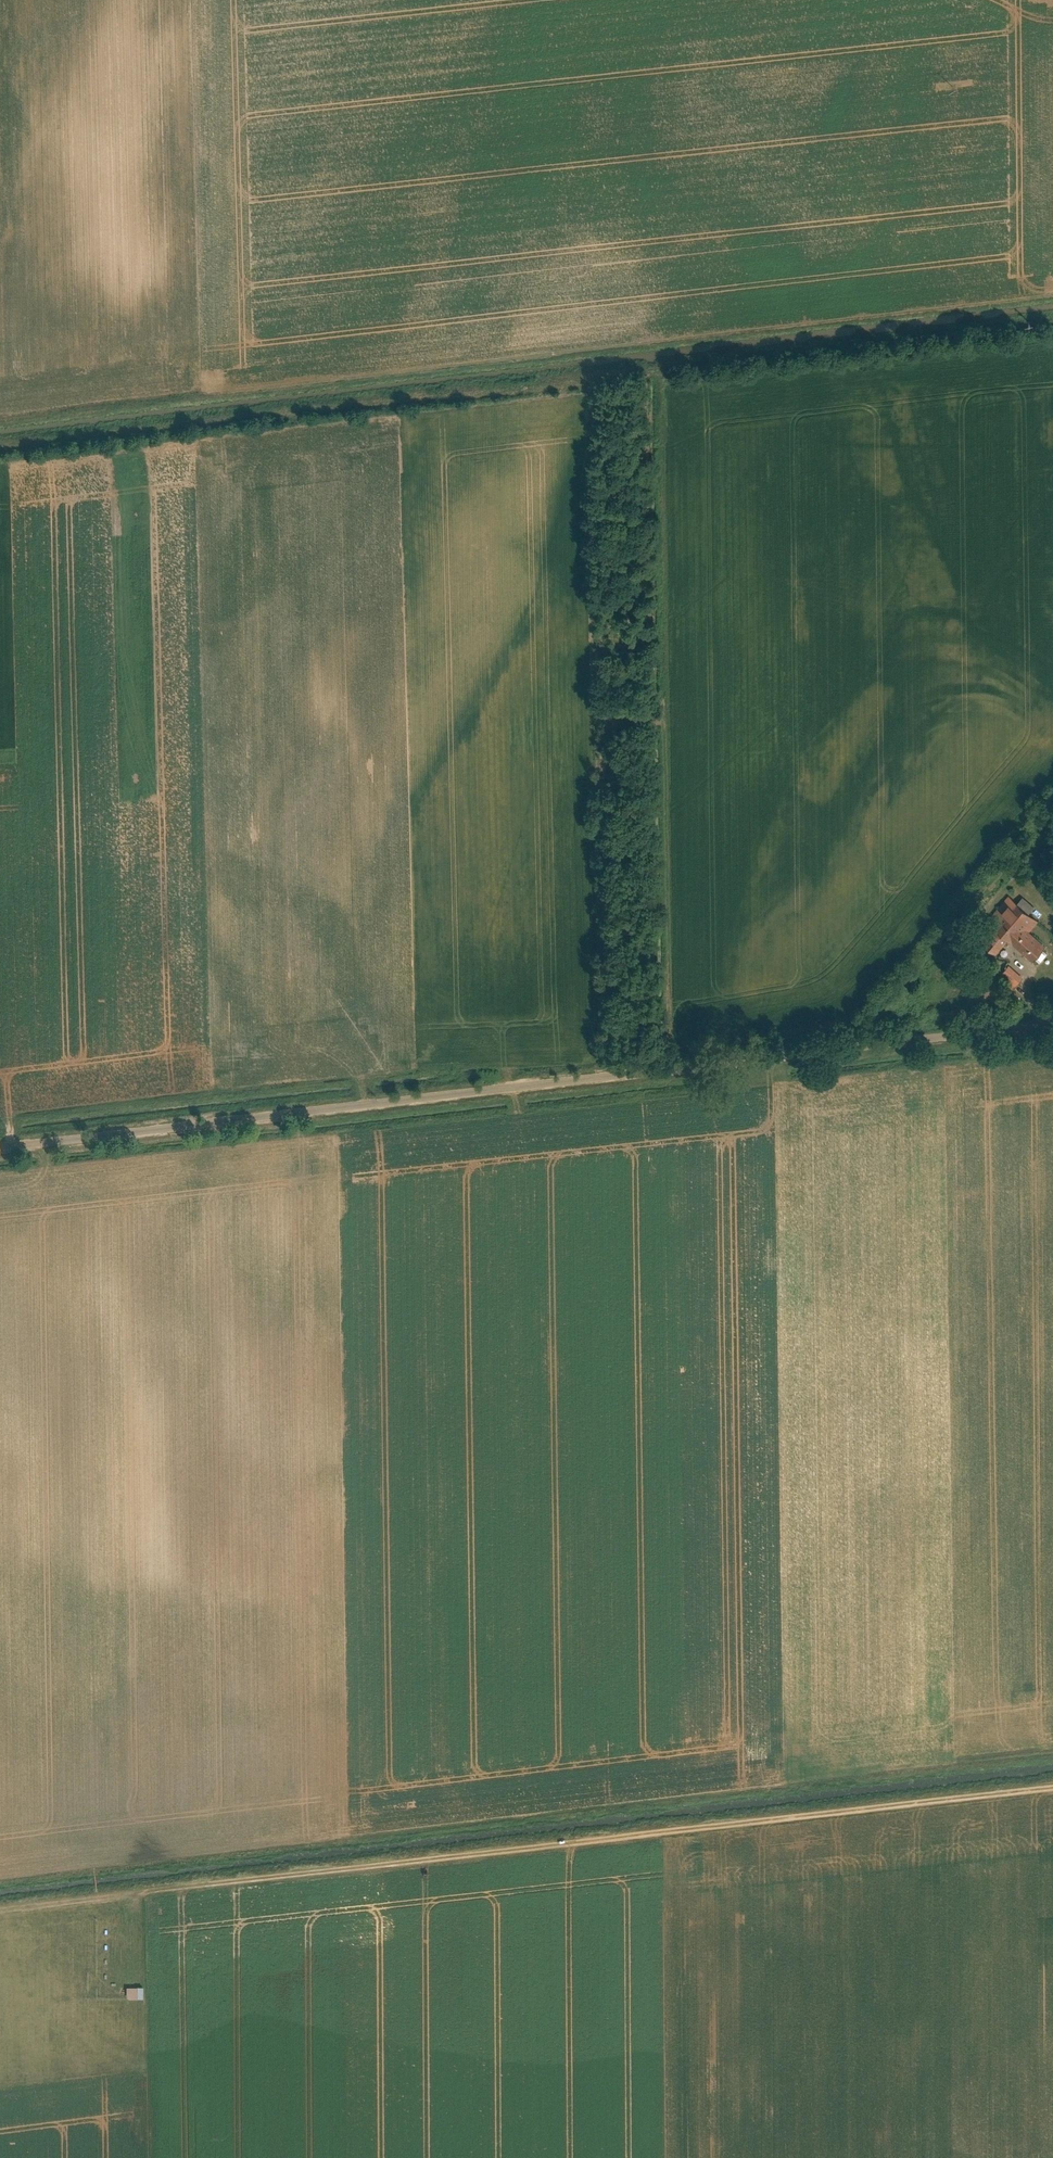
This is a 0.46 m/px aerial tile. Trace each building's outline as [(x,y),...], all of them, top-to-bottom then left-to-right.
[(989,923),(977,937),(995,954),(1007,941),(1035,966),(1050,950),(1029,931),(1036,922),(1006,895),(985,919),(989,923)] [(955,950),(953,956),(959,959),(962,953),(955,950)] [(1007,964),(995,977),(1011,991),(1023,978),(1007,964)] [(942,1009),(943,1018),(957,1017),(956,1008),(942,1009)] [(145,1985),(130,1986),(130,1997),(146,1996),(145,1985)]
